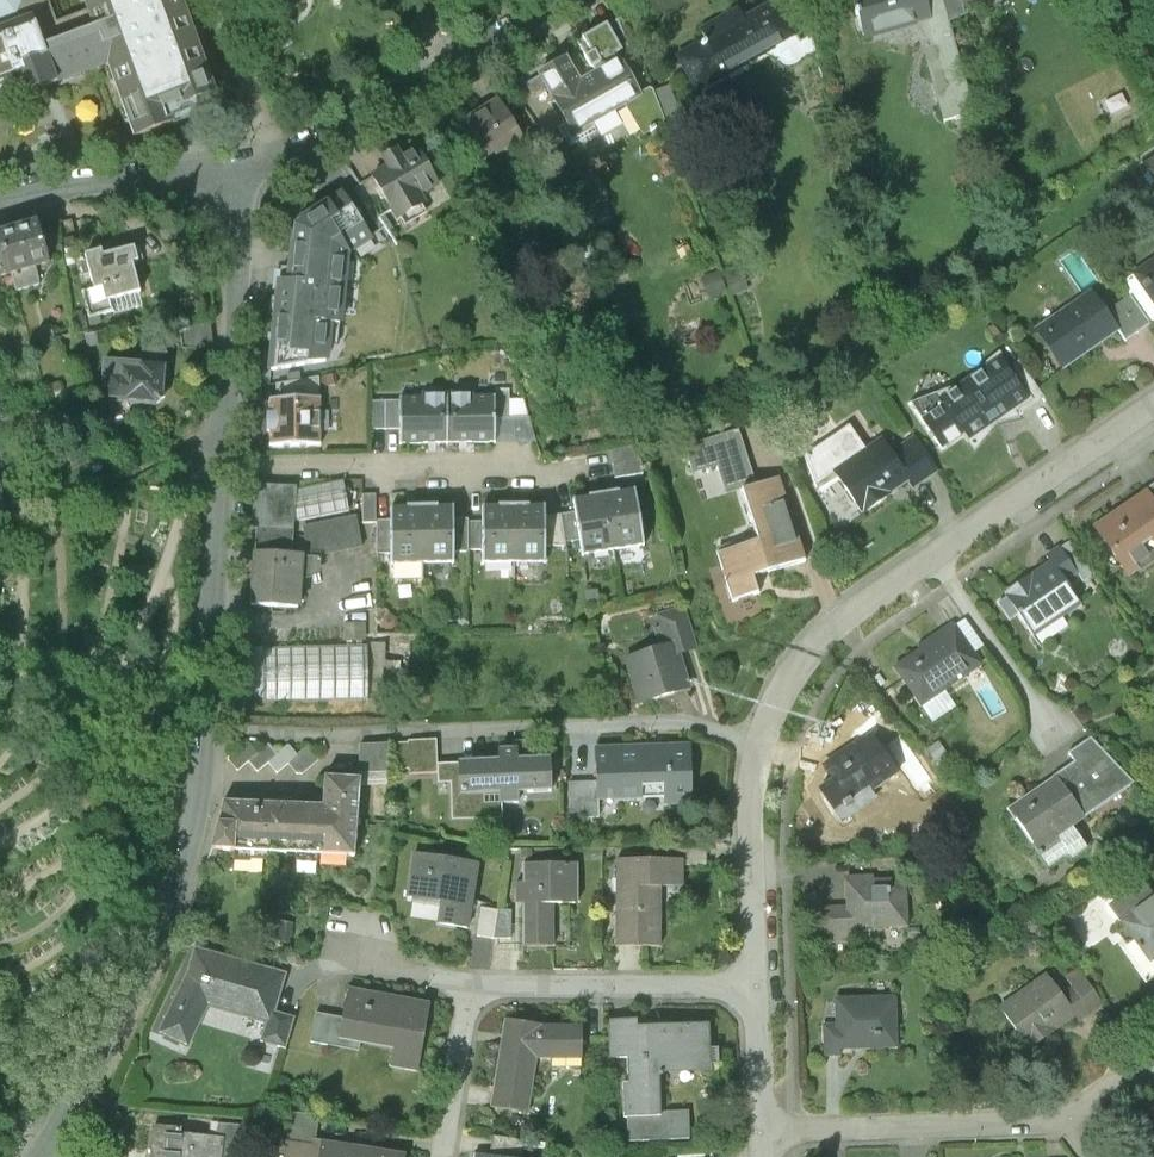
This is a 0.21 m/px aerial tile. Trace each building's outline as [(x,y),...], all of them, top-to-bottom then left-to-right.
[(90,10),(56,23),(48,0),(0,0),(0,82),(16,76),(23,93),(57,81),(56,76),(108,58),(137,134),(172,121),(175,123),(186,119),(188,116),(183,103),(213,92),(178,0),(86,0),(90,10)] [(296,9),(293,0),(273,0),(272,0),(278,16),(296,9)] [(931,19),(926,0),(853,0),(863,38),(918,23),(931,19)] [(931,19),(944,14),(942,5),(941,0),(926,0),(931,19)] [(942,5),(944,14),(947,25),(963,19),(960,9),(978,2),(977,0),(955,0),(942,5)] [(780,57),(797,47),(774,5),(733,28),(728,18),(704,32),(702,35),(702,38),(705,43),(699,48),(676,61),(694,92),(774,45),(780,57)] [(947,25),(944,14),(931,19),(918,23),(933,47),(926,61),(945,124),(974,116),(947,25)] [(595,76),(619,62),(615,55),(628,48),(618,20),(577,44),(595,76)] [(565,60),(538,75),(540,79),(548,92),(567,125),(557,130),(568,150),(596,134),(592,125),(625,106),(640,98),(639,96),(619,62),(595,76),(579,84),(565,60)] [(540,79),(527,87),(535,100),(548,92),(540,79)] [(670,89),(653,95),(663,121),(680,115),(670,89)] [(473,124),(456,134),(472,160),(489,150),(493,157),(519,141),(497,104),(471,120),(473,124)] [(389,169),(372,178),(397,221),(423,207),(419,199),(437,189),(417,153),(401,163),(395,153),(384,160),(389,169)] [(1142,170),(1153,188),(1153,161),(1142,170)] [(274,343),(271,370),(326,362),(329,324),(339,325),(346,254),(371,238),(355,214),(343,194),(313,213),(294,225),(291,261),(291,268),(281,267),(279,286),(274,343)] [(71,220),(58,223),(65,251),(79,249),(71,220)] [(0,232),(0,235),(11,273),(16,292),(39,285),(34,267),(49,263),(38,222),(0,232)] [(11,273),(0,235),(0,276),(11,273)] [(101,252),(85,256),(87,264),(81,265),(83,273),(88,272),(93,290),(81,293),(88,319),(112,312),(109,300),(139,292),(132,264),(137,263),(134,250),(102,258),(101,252)] [(1137,283),(1153,307),(1153,263),(1134,278),(1137,283)] [(718,277),(702,283),(708,300),(724,294),(718,277)] [(739,278),(724,284),(730,299),(745,293),(739,278)] [(1131,299),(1151,328),(1153,326),(1153,307),(1137,283),(1125,291),(1131,299)] [(1092,294),(1034,335),(1061,373),(1119,333),(1107,315),(1092,294)] [(1131,299),(1107,315),(1119,333),(1127,344),(1151,328),(1131,299)] [(208,321),(178,326),(182,349),(212,344),(208,321)] [(109,381),(107,401),(153,405),(161,398),(165,349),(141,347),(140,366),(103,363),(102,381),(109,381)] [(954,392),(909,406),(941,455),(962,440),(966,446),(1013,412),(1027,403),(1007,373),(997,358),(984,370),(954,392)] [(1019,365),(1007,373),(1027,403),(1013,412),(1019,421),(1045,404),(1019,365)] [(494,392),(494,398),(493,420),(509,420),(508,392),(494,392)] [(401,444),(447,444),(447,398),(400,398),(400,404),(401,430),(401,444)] [(494,398),(447,398),(447,444),(493,443),(493,420),(494,398)] [(320,399),(269,399),(269,445),(320,445),(320,399)] [(400,404),(372,403),(372,431),(401,430),(400,404)] [(864,453),(848,432),(803,460),(816,493),(836,481),(832,475),(864,453)] [(740,435),(686,451),(694,476),(720,468),(728,495),(743,491),(756,487),(740,435)] [(912,441),(889,457),(907,484),(913,491),(936,476),(912,441)] [(836,481),(860,516),(907,484),(889,457),(880,443),(864,453),(832,475),(836,481)] [(609,453),(612,466),(638,461),(636,449),(609,453)] [(612,466),(614,480),(641,476),(638,461),(612,466)] [(756,487),(743,491),(758,542),(717,555),(731,599),(754,592),(749,575),(802,559),(778,480),(756,487)] [(259,482),(255,526),(291,529),(291,522),(294,489),(294,484),(259,482)] [(342,482),(294,489),(291,522),(347,512),(342,482)] [(1143,501),(1146,505),(1147,504),(1153,515),(1153,488),(1140,497),(1143,501)] [(637,492),(606,497),(614,552),(645,547),(637,492)] [(360,497),(361,523),(375,523),(375,496),(360,497)] [(584,557),(614,552),(606,497),(575,502),(577,513),(581,542),(584,557)] [(1095,534),(1103,546),(1104,545),(1125,576),(1153,556),(1153,515),(1147,504),(1146,505),(1143,501),(1095,534)] [(392,564),(422,564),(422,509),(392,509),(392,523),(392,555),(392,564)] [(453,509),(422,509),(422,564),(453,564),(453,554),(453,521),(453,509)] [(484,565),(515,565),(515,509),(484,509),(484,525),(484,553),(484,565)] [(545,509),(515,509),(515,565),(545,564),(545,548),(545,518),(545,509)] [(577,513),(561,516),(565,544),(581,542),(577,513)] [(561,516),(545,518),(545,548),(566,548),(565,544),(561,516)] [(360,546),(355,518),(301,527),(306,554),(316,555),(333,551),(360,546)] [(453,554),(467,554),(467,553),(467,525),(467,522),(453,521),(453,554)] [(377,523),(376,555),(392,555),(392,523),(377,523)] [(467,525),(467,553),(484,553),(484,525),(467,525)] [(291,529),(255,526),(253,553),(290,556),(291,529)] [(1044,561),(1048,568),(1050,570),(1052,569),(1063,586),(1075,578),(1058,552),(1044,561)] [(253,553),(247,604),(294,608),(298,556),(290,556),(253,553)] [(1048,568),(1003,599),(1031,640),(1078,607),(1063,586),(1052,569),(1050,570),(1048,568)] [(656,616),(665,646),(671,644),(674,654),(696,647),(683,608),(656,616)] [(363,624),(342,624),(342,639),(363,639),(363,624)] [(916,652),(890,669),(916,708),(978,667),(950,625),(914,649),(916,652)] [(626,657),(641,703),(685,689),(674,654),(671,644),(665,646),(626,657)] [(263,646),(250,646),(249,661),(249,693),(262,693),(263,646)] [(364,647),(263,646),(262,693),(262,698),(364,699),(364,693),(364,647)] [(384,647),(364,647),(364,693),(383,693),(384,647)] [(845,738),(853,750),(871,737),(883,730),(875,718),(845,738)] [(831,782),(818,790),(840,823),(874,801),(869,794),(897,776),(871,737),(853,750),(823,769),(831,782)] [(248,742),(228,758),(236,769),(248,760),(257,752),(248,742)] [(269,743),(257,752),(248,760),(257,770),(268,762),(278,753),(269,743)] [(289,745),(278,753),(268,762),(276,772),(288,762),(297,755),(289,745)] [(387,745),(359,745),(360,773),(387,773),(387,745)] [(1074,768),(1054,782),(1082,823),(1131,788),(1090,745),(1068,759),(1074,768)] [(309,746),(297,755),(288,762),(299,775),(319,759),(309,746)] [(689,746),(594,749),(595,785),(595,799),(618,799),(663,798),(663,806),(690,805),(689,746)] [(500,762),(459,763),(459,794),(503,793),(503,803),(516,803),(516,792),(550,791),(549,760),(515,761),(515,752),(500,752),(500,762)] [(322,807),(221,803),(211,849),(351,859),(357,781),(324,778),(322,807)] [(1054,782),(1006,815),(1038,861),(1058,848),(1054,842),(1069,831),(1082,823),(1054,782)] [(595,785),(569,785),(570,820),(618,819),(618,799),(595,799),(595,785)] [(1084,852),(1069,831),(1054,842),(1058,848),(1038,861),(1046,871),(1066,857),(1070,862),(1084,852)] [(476,866),(416,856),(410,894),(446,900),(442,923),(466,927),(476,866)] [(579,865),(525,865),(525,886),(518,886),(518,904),(526,904),(526,948),(555,948),(555,905),(579,905),(579,865)] [(684,865),(619,865),(620,949),(661,949),(661,891),(684,891),(684,865)] [(845,909),(818,910),(818,944),(848,944),(847,928),(907,927),(905,878),(844,880),(845,909)] [(1120,923),(1148,964),(1153,960),(1153,900),(1120,923)] [(499,912),(483,909),(480,936),(495,939),(499,912)] [(514,911),(499,912),(495,939),(512,938),(514,911)] [(182,980),(154,1035),(184,1052),(206,1008),(266,1025),(269,1016),(282,978),(192,951),(182,980)] [(1073,991),(1060,1000),(1073,1018),(1078,1025),(1102,1009),(1075,971),(1064,979),(1073,991)] [(1044,977),(998,1010),(1027,1051),(1073,1018),(1060,1000),(1044,977)] [(347,995),(341,1025),(337,1045),(357,1048),(392,1055),(389,1073),(413,1077),(425,1009),(347,995)] [(893,1000),(834,1001),(835,1027),(836,1048),(894,1047),(893,1000)] [(290,1022),(269,1016),(266,1025),(260,1045),(281,1052),(290,1022)] [(341,1025),(314,1020),(309,1048),(356,1057),(357,1048),(337,1045),(341,1025)] [(542,1028),(506,1022),(493,1109),(528,1116),(537,1060),(581,1060),(582,1028),(542,1028)] [(637,1024),(610,1025),(611,1062),(630,1061),(631,1090),(624,1090),(625,1122),(630,1122),(660,1121),(660,1119),(659,1075),(711,1073),(709,1029),(637,1031),(637,1024)] [(835,1027),(822,1028),(823,1057),(836,1057),(836,1048),(835,1027)] [(1139,1121),(1153,1143),(1153,1111),(1139,1121)] [(660,1121),(630,1122),(630,1147),(690,1145),(690,1118),(660,1119),(660,1121)] [(288,1119),(282,1156),(318,1156),(319,1148),(312,1147),(316,1123),(288,1119)] [(209,1142),(221,1143),(219,1156),(245,1156),(243,1131),(209,1128),(209,1142)] [(150,1131),(147,1156),(219,1156),(221,1143),(209,1142),(177,1139),(178,1133),(150,1131)] [(491,1156),(524,1156),(526,1145),(494,1140),(491,1156)] [(319,1148),(318,1156),(379,1156),(319,1148)]
